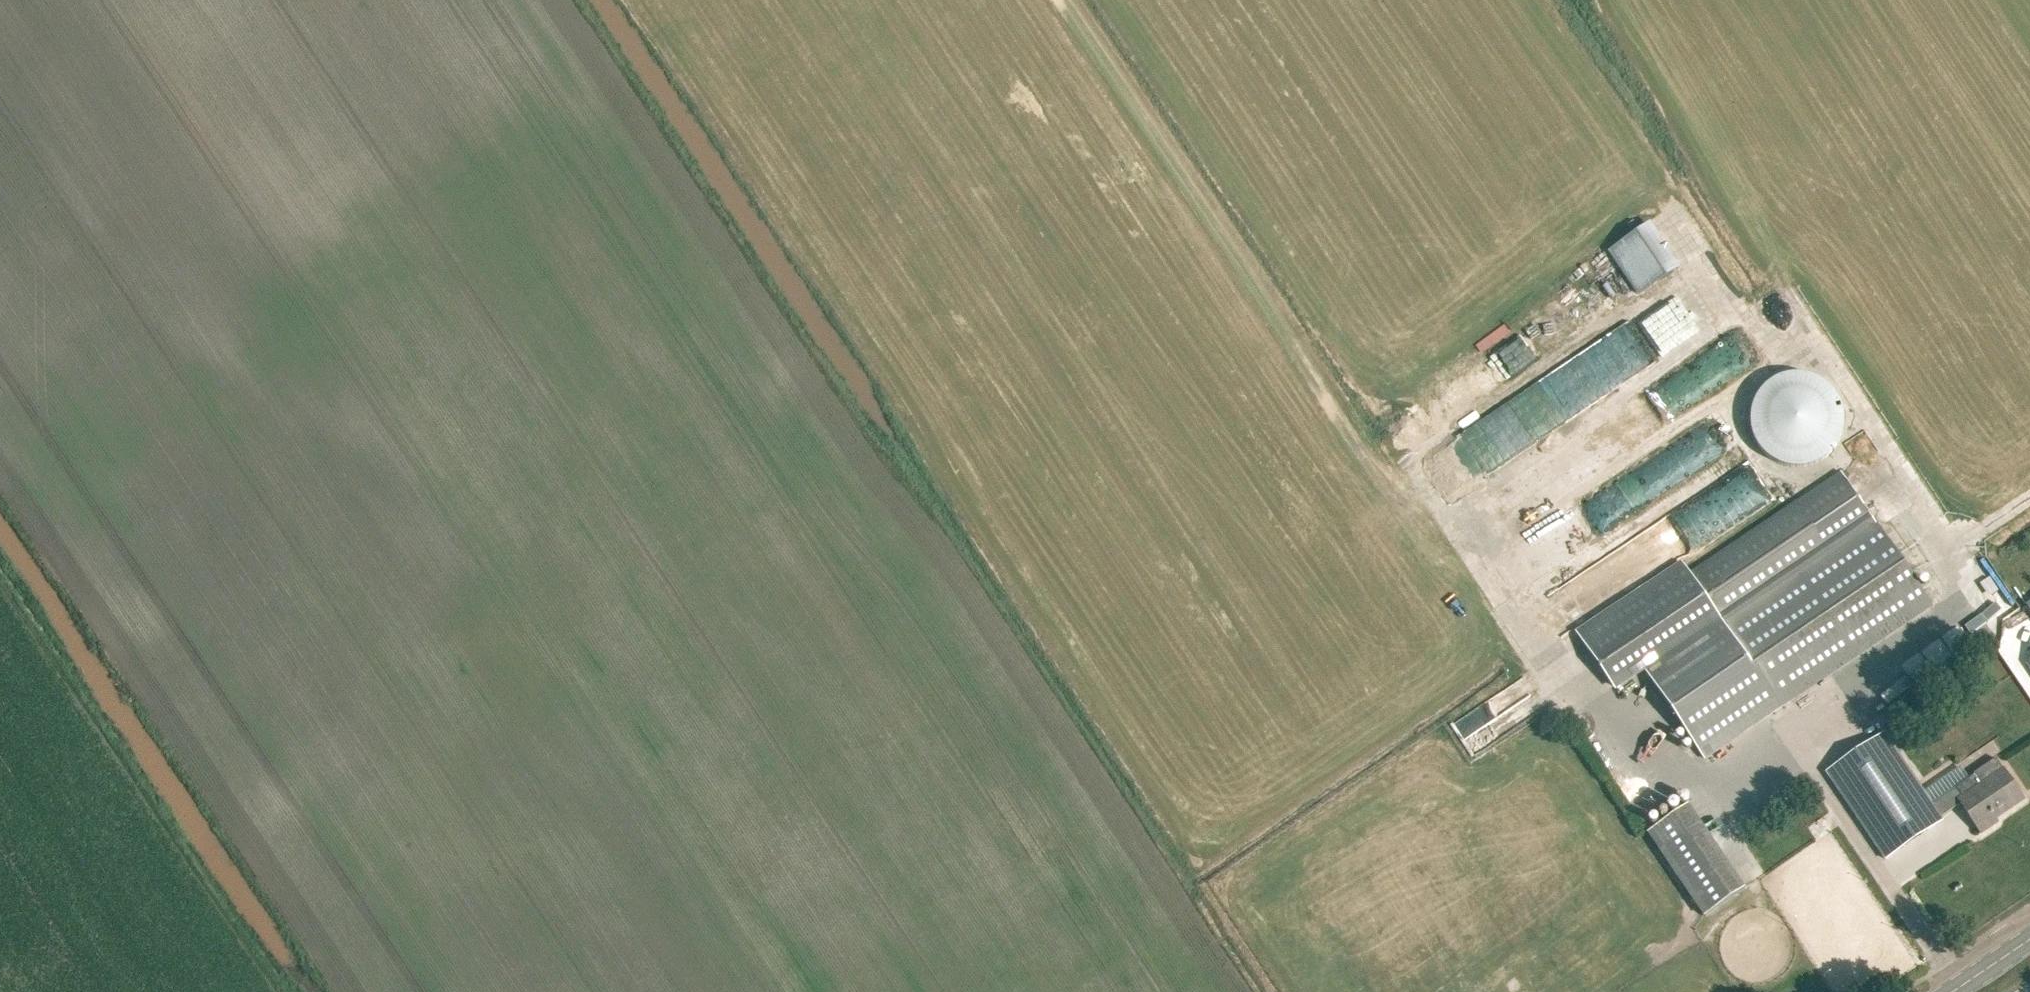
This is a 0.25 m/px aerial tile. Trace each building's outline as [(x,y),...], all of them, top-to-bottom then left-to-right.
[(1631,293),(1674,267),(1645,220),(1602,246),(1631,293)] [(1591,339),(1610,381),(1653,362),(1634,319),(1591,339)] [(1790,474),(1795,474),(1799,473),(1802,472),(1806,471),(1810,470),(1813,468),(1817,466),(1820,464),(1823,461),(1826,459),(1828,456),(1831,453),(1833,449),(1834,446),(1836,442),(1837,438),(1838,434),(1838,430),(1838,427),(1838,423),(1838,419),(1837,415),(1836,411),(1834,407),(1832,404),(1830,400),(1828,397),(1825,394),(1822,391),(1819,389),(1816,386),(1812,384),(1809,383),(1805,381),(1801,380),(1797,380),(1793,379),(1789,380),(1784,380),(1780,381),(1776,382),(1772,383),(1769,385),(1765,387),(1762,390),(1759,392),(1756,395),(1754,398),(1751,402),(1749,405),(1748,409),(1746,412),(1745,416),(1745,420),(1744,424),(1744,428),(1745,434),(1746,438),(1747,442),(1748,446),(1750,449),(1752,453),(1755,456),(1757,459),(1760,462),(1764,465),(1767,467),(1771,469),(1774,471),(1778,472),(1782,473),(1786,473),(1790,474)] [(1413,485),(1425,478),(1412,458),(1401,466),(1413,485)] [(1931,606),(1875,522),(1840,471),(1687,573),(1681,563),(1577,632),(1613,687),(1643,667),(1705,759),(1931,606)] [(1956,653),(1976,640),(1963,619),(1943,633),(1956,653)] [(1899,659),(1905,673),(1951,653),(1945,639),(1899,659)] [(2023,799),(1997,760),(1932,804),(1884,734),(1827,773),(1885,859),(1943,820),(1941,817),(1960,804),(1980,833),(1997,822),(1995,819),(2023,799)] [(1681,803),(1640,830),(1696,914),(1737,887),(1681,803)]
